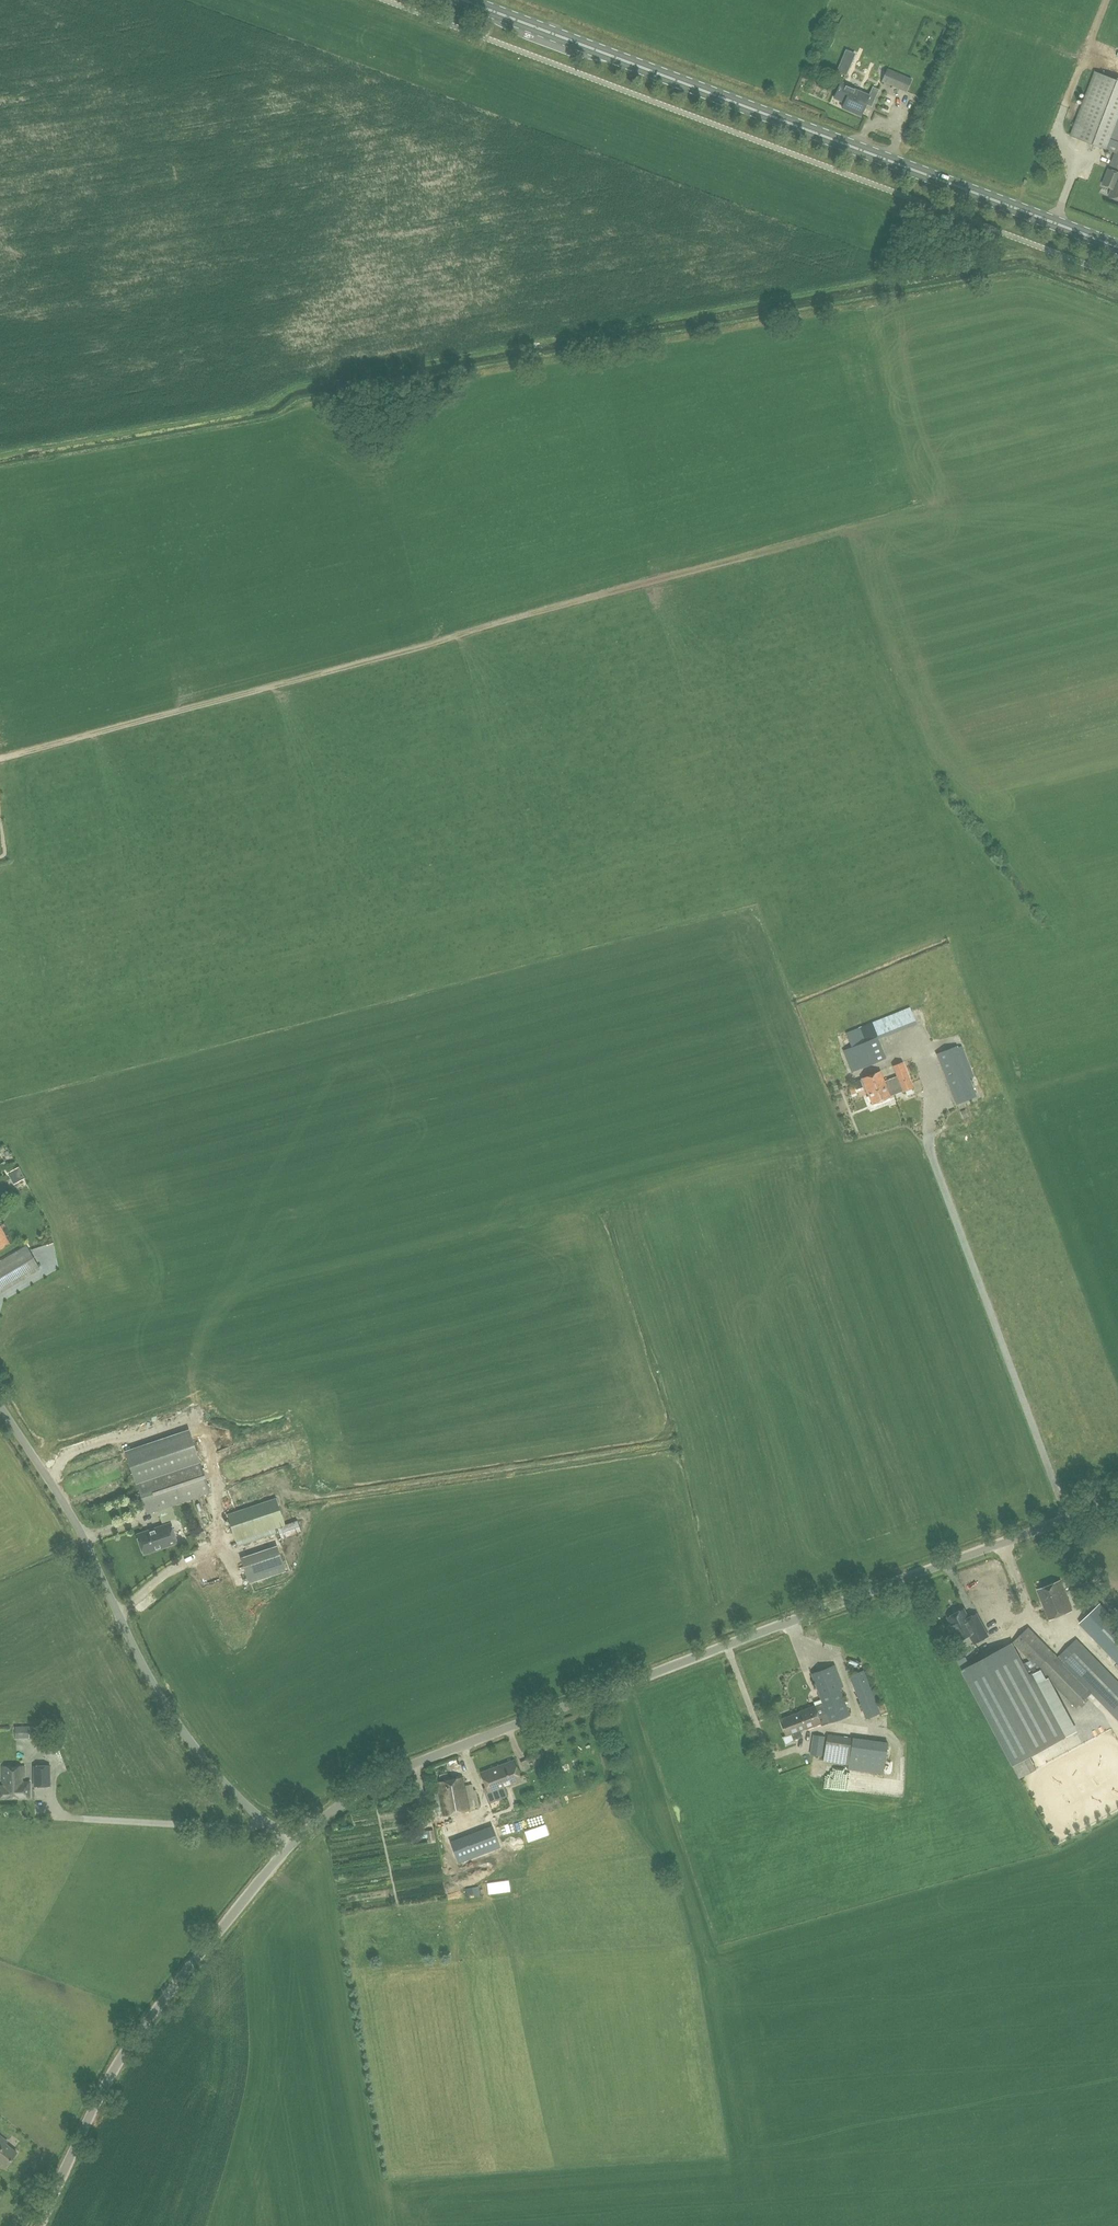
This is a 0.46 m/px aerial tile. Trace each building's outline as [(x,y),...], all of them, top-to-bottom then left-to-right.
[(859,77),(876,36),(854,28),(851,35),(853,35),(839,69),(859,77)] [(912,40),(923,38),(922,31),(911,32),(912,40)] [(888,68),(882,81),(906,92),(912,79),(888,68)] [(1106,148),(1117,117),(1117,79),(1096,71),(1072,134),(1106,148)] [(871,87),(869,93),(841,81),(835,96),(845,102),(843,106),(862,114),(865,106),(889,116),(897,97),(871,87)] [(1117,172),(1109,169),(1103,184),(1112,188),(1109,196),(1117,199),(1117,172)] [(886,1057),(878,1038),(917,1024),(910,1006),(846,1031),(852,1047),(844,1050),(852,1070),(886,1057)] [(937,1053),(956,1103),(977,1095),(957,1045),(937,1053)] [(897,1076),(888,1080),(885,1081),(881,1070),(862,1077),(873,1104),(891,1097),(889,1092),(902,1086),(904,1091),(914,1087),(903,1061),(893,1065),(897,1076)] [(7,1194),(12,1203),(31,1194),(26,1184),(7,1194)] [(0,1226),(0,1249),(10,1244),(1,1226),(0,1226)] [(40,1239),(34,1240),(36,1251),(42,1250),(40,1239)] [(41,1269),(27,1246),(0,1262),(0,1293),(41,1269)] [(138,1485),(201,1463),(193,1436),(129,1458),(138,1485)] [(277,1458),(275,1450),(265,1454),(268,1461),(277,1458)] [(211,1493),(201,1463),(138,1485),(148,1514),(159,1510),(163,1523),(177,1517),(173,1506),(211,1493)] [(283,1525),(276,1500),(282,1498),(276,1480),(222,1498),(228,1517),(229,1517),(236,1541),(278,1527),(282,1538),(302,1531),(298,1520),(283,1525)] [(177,1542),(171,1523),(138,1534),(144,1553),(163,1546),(177,1542)] [(279,1541),(243,1553),(248,1571),(285,1560),(279,1541)] [(245,1585),(241,1576),(236,1578),(241,1587),(245,1585)] [(1038,1590),(1050,1619),(1073,1610),(1061,1581),(1038,1590)] [(1117,1661),(1117,1623),(1094,1598),(1082,1609),(1090,1618),(1083,1624),(1117,1661)] [(235,1609),(222,1609),(223,1620),(236,1619),(235,1609)] [(980,1623),(973,1626),(964,1609),(949,1617),(960,1639),(970,1634),(975,1643),(988,1636),(976,1614),(980,1623)] [(1089,1695),(1060,1665),(1062,1664),(1091,1694),(1092,1693),(1117,1720),(1117,1681),(1077,1639),(1059,1657),(1029,1628),(1015,1642),(1077,1707),(1089,1695)] [(1030,1674),(1013,1643),(963,1670),(1015,1765),(1068,1736),(1034,1672),(1030,1674)] [(826,1711),(818,1714),(821,1722),(820,1723),(821,1725),(851,1714),(840,1685),(844,1684),(835,1661),(811,1671),(826,1711)] [(880,1712),(865,1671),(851,1676),(866,1717),(880,1712)] [(805,1728),(820,1723),(821,1722),(818,1714),(814,1705),(798,1711),(777,1720),(783,1736),(788,1734),(791,1740),(800,1737),(798,1730),(805,1728)] [(46,1725),(32,1725),(32,1738),(46,1737),(46,1725)] [(26,1738),(26,1726),(12,1726),(12,1738),(26,1738)] [(823,1760),(835,1762),(847,1764),(852,1737),(827,1734),(823,1760)] [(825,1737),(812,1735),(809,1754),(822,1756),(825,1737)] [(513,1759),(501,1764),(481,1771),(488,1789),(496,1786),(497,1789),(508,1784),(515,1782),(514,1780),(520,1777),(513,1759)] [(49,1765),(33,1765),(33,1785),(48,1785),(49,1765)] [(30,1797),(29,1781),(21,1782),(21,1777),(24,1777),(24,1766),(2,1767),(3,1786),(0,1786),(0,1798),(30,1797)] [(443,1783),(451,1812),(472,1806),(462,1771),(449,1774),(451,1781),(443,1783)] [(432,1805),(434,1815),(442,1813),(440,1804),(432,1805)] [(452,1848),(460,1846),(456,1833),(449,1836),(452,1848)] [(7,2166),(17,2152),(6,2143),(8,2141),(0,2135),(0,2161),(7,2166)]
